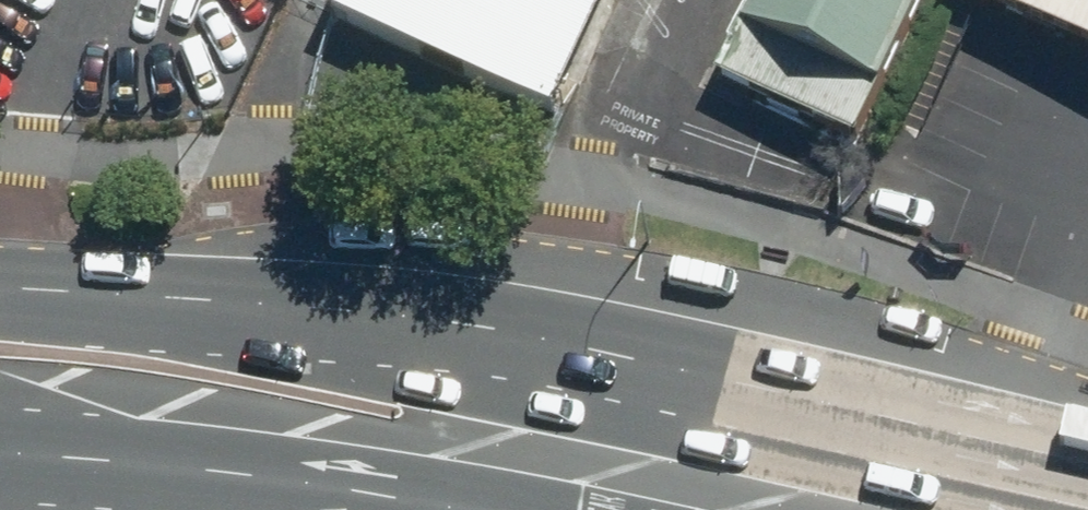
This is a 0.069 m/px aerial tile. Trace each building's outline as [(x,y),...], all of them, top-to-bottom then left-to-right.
[(620,0),(360,0),(355,12),(572,108),(620,0)] [(743,56),(880,121),(938,0),(769,0),(743,56)] [(1087,52),(1087,0),(981,0),(980,1),(1087,52)]
